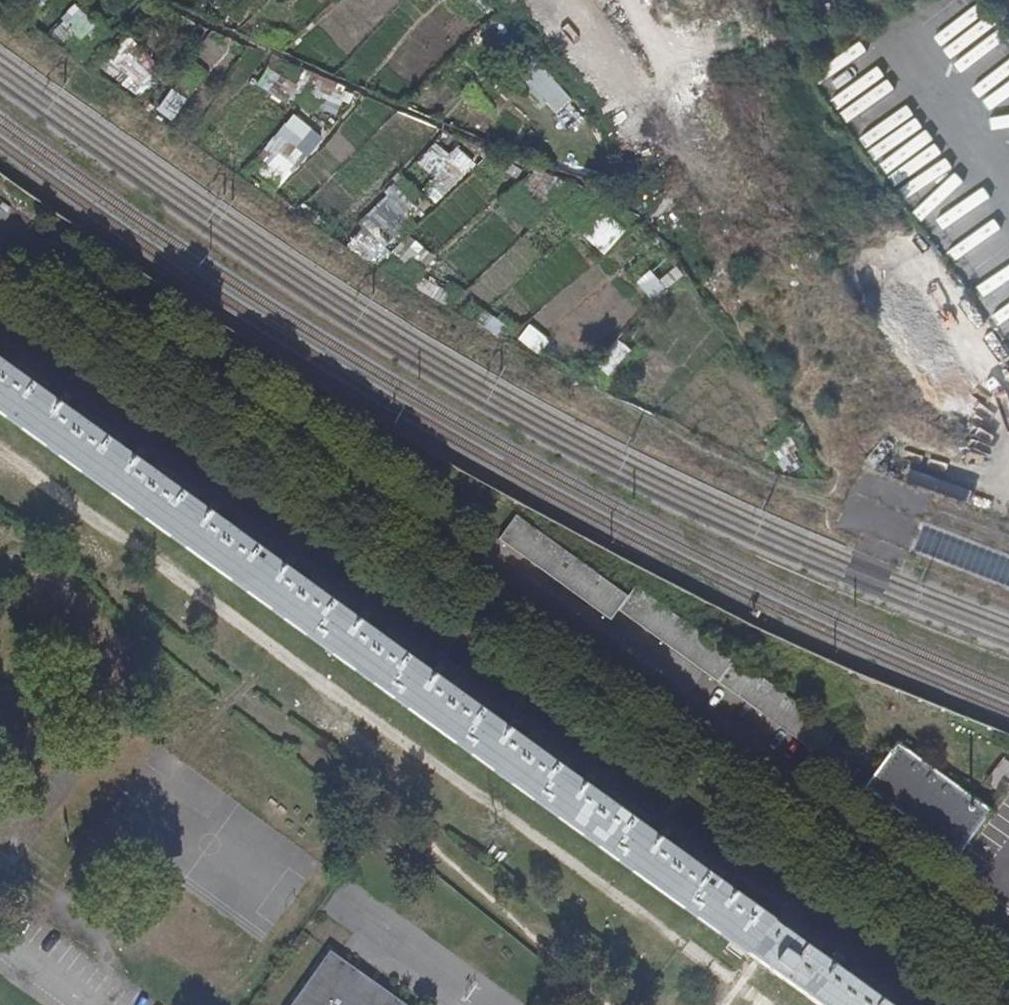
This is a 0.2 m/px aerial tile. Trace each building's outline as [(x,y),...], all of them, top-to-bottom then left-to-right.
[(50,25),(61,44),(77,35),(83,46),(98,37),(81,7),(50,25)] [(556,112),(571,96),(525,51),(510,67),(556,112)] [(287,101),(295,82),(264,69),(256,87),(287,101)] [(297,170),(321,136),(290,113),(254,162),(265,169),(276,155),(297,170)] [(435,143),(417,162),(448,190),(480,155),(462,139),(447,154),(435,143)] [(380,194),(351,251),(379,266),(408,209),(380,194)] [(573,227),(600,255),(625,233),(598,204),(573,227)] [(387,257),(399,275),(426,255),(414,238),(387,257)] [(660,281),(650,270),(636,283),(651,300),(681,274),(675,267),(660,281)] [(539,354),(549,339),(527,324),(517,339),(539,354)] [(743,951),(766,917),(409,658),(0,364),(0,414),(407,708),(743,951)] [(624,592),(514,513),(497,536),(607,615),(614,606),(624,592)] [(831,728),(631,583),(624,592),(614,606),(814,752),(831,728)] [(985,809),(892,741),(860,786),(874,797),(871,801),(882,810),(886,805),(953,854),(985,809)] [(987,782),(1001,791),(1008,777),(1008,762),(1002,758),(987,782)] [(772,921),(783,929),(795,912),(784,904),(772,921)] [(759,963),(817,1004),(887,1004),(783,929),(772,921),(766,917),(743,951),(748,955),(759,963)] [(327,950),(289,1004),(406,1004),(327,950)] [(759,963),(748,955),(730,980),(712,1004),(728,1004),(740,989),(759,963)]
